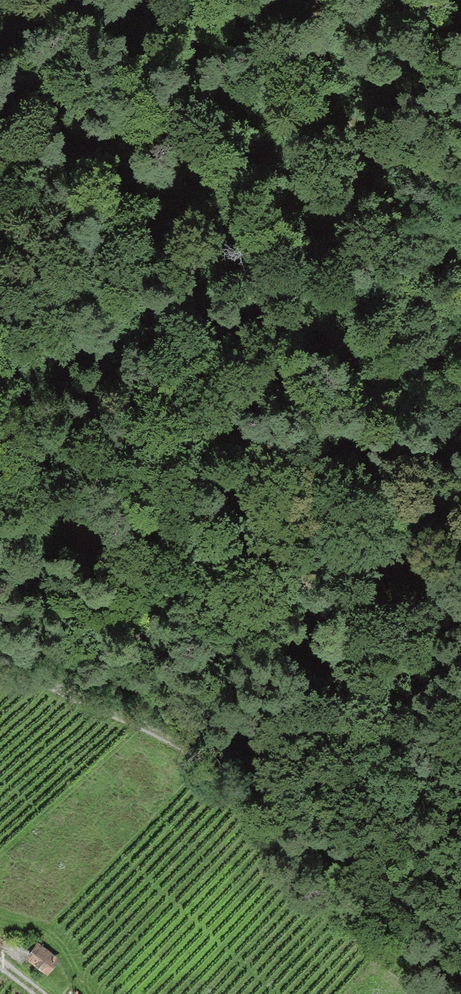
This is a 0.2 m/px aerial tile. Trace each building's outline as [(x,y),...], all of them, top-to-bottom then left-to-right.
[(64,959),(41,942),(28,958),(52,975),(64,959)]
